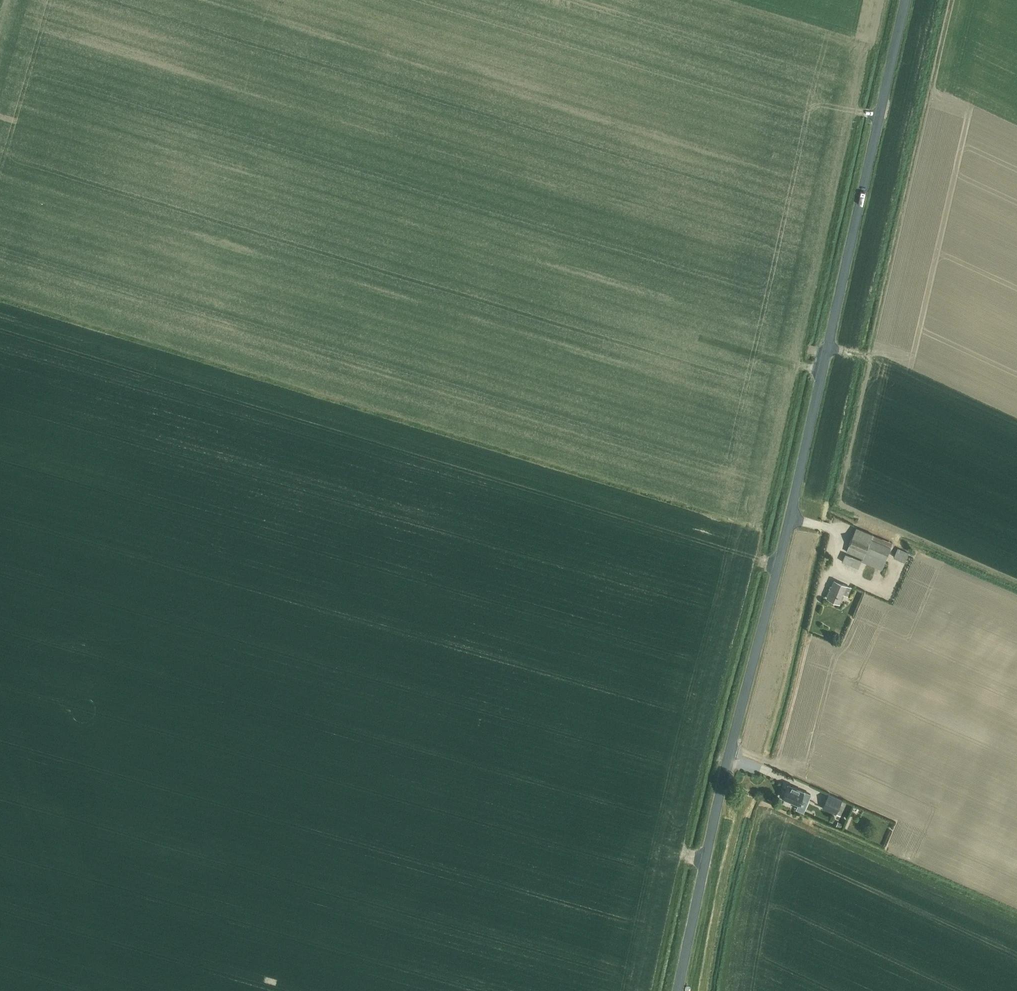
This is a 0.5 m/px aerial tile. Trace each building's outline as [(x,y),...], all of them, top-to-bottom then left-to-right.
[(893,543),(856,528),(846,551),(863,558),(862,561),(882,569),(893,543)] [(909,553),(898,548),(894,557),(905,562),(909,553)] [(846,553),(842,561),(858,568),(862,560),(846,553)] [(851,588),(834,580),(827,598),(840,604),(844,594),(848,596),(851,588)] [(783,798),(799,805),(802,798),(809,800),(811,794),(805,791),(788,784),(785,791),(783,790),(780,797),(783,798)] [(828,794),(822,807),(836,814),(837,813),(841,815),(845,805),(841,804),(842,801),(828,794)]
